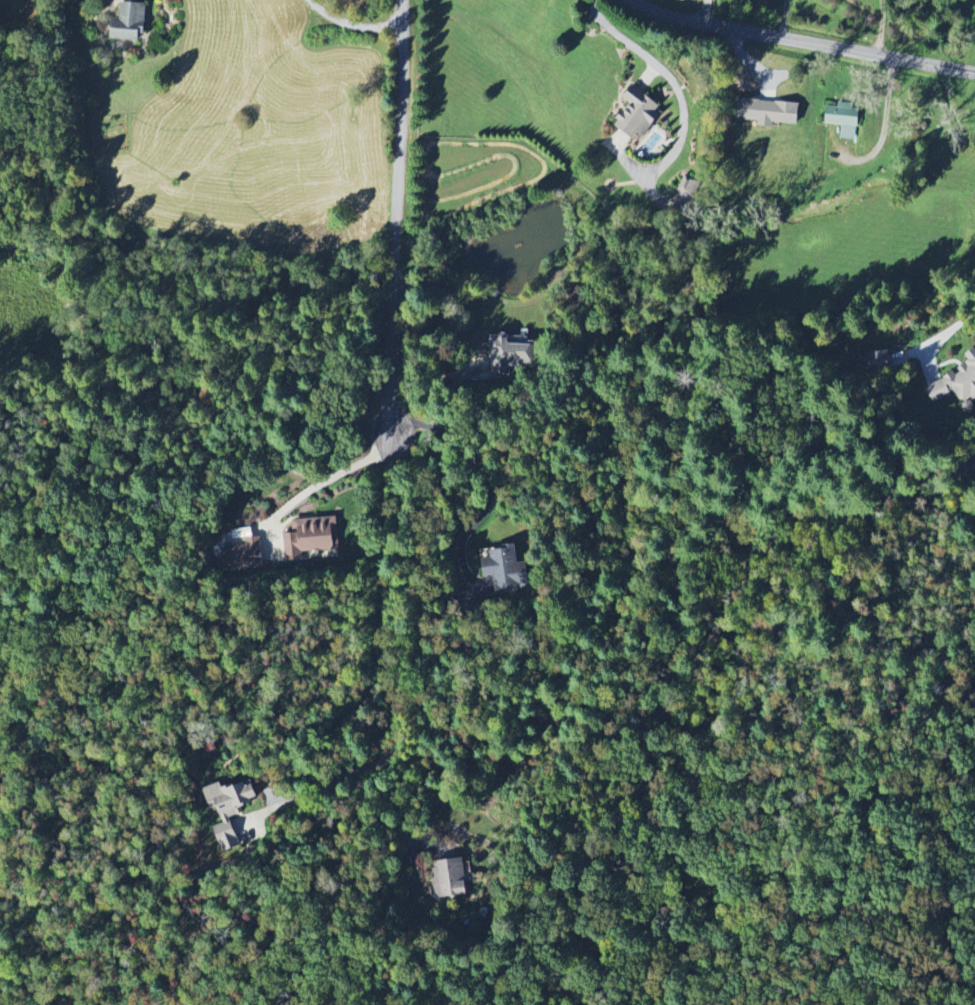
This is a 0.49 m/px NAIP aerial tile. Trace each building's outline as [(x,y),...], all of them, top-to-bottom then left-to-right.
[(141,41),(141,30),(146,30),(147,4),(122,3),(122,20),(112,20),(111,40),(141,41)] [(624,99),(630,103),(616,126),(642,142),(664,106),(632,87),(624,99)] [(799,126),(800,103),(743,100),(742,123),(799,126)] [(857,140),(859,106),(838,105),(838,107),(827,107),(826,124),(840,125),(840,139),(857,140)] [(672,207),(688,212),(698,181),(683,176),(672,207)] [(491,375),(509,375),(509,367),(534,366),(534,344),(507,344),(507,335),(491,335),(491,375)] [(934,405),(954,393),(963,409),(974,402),(974,353),(973,350),(965,354),(969,362),(958,368),(958,370),(925,389),(934,405)] [(888,369),(889,353),(865,352),(864,368),(888,369)] [(245,546),(225,547),(226,571),(238,570),(238,568),(262,567),(261,537),(245,538),(245,546)] [(526,562),(517,563),(515,545),(502,546),(502,550),(490,551),(491,558),(482,559),(483,578),(492,577),(493,591),(528,588),(526,562)] [(240,847),(231,817),(241,814),(239,807),(260,801),(254,781),(223,791),(221,783),(204,789),(211,810),(218,808),(223,823),(214,826),(222,852),(240,847)] [(431,862),(433,898),(467,896),(466,881),(463,881),(462,860),(431,862)]
